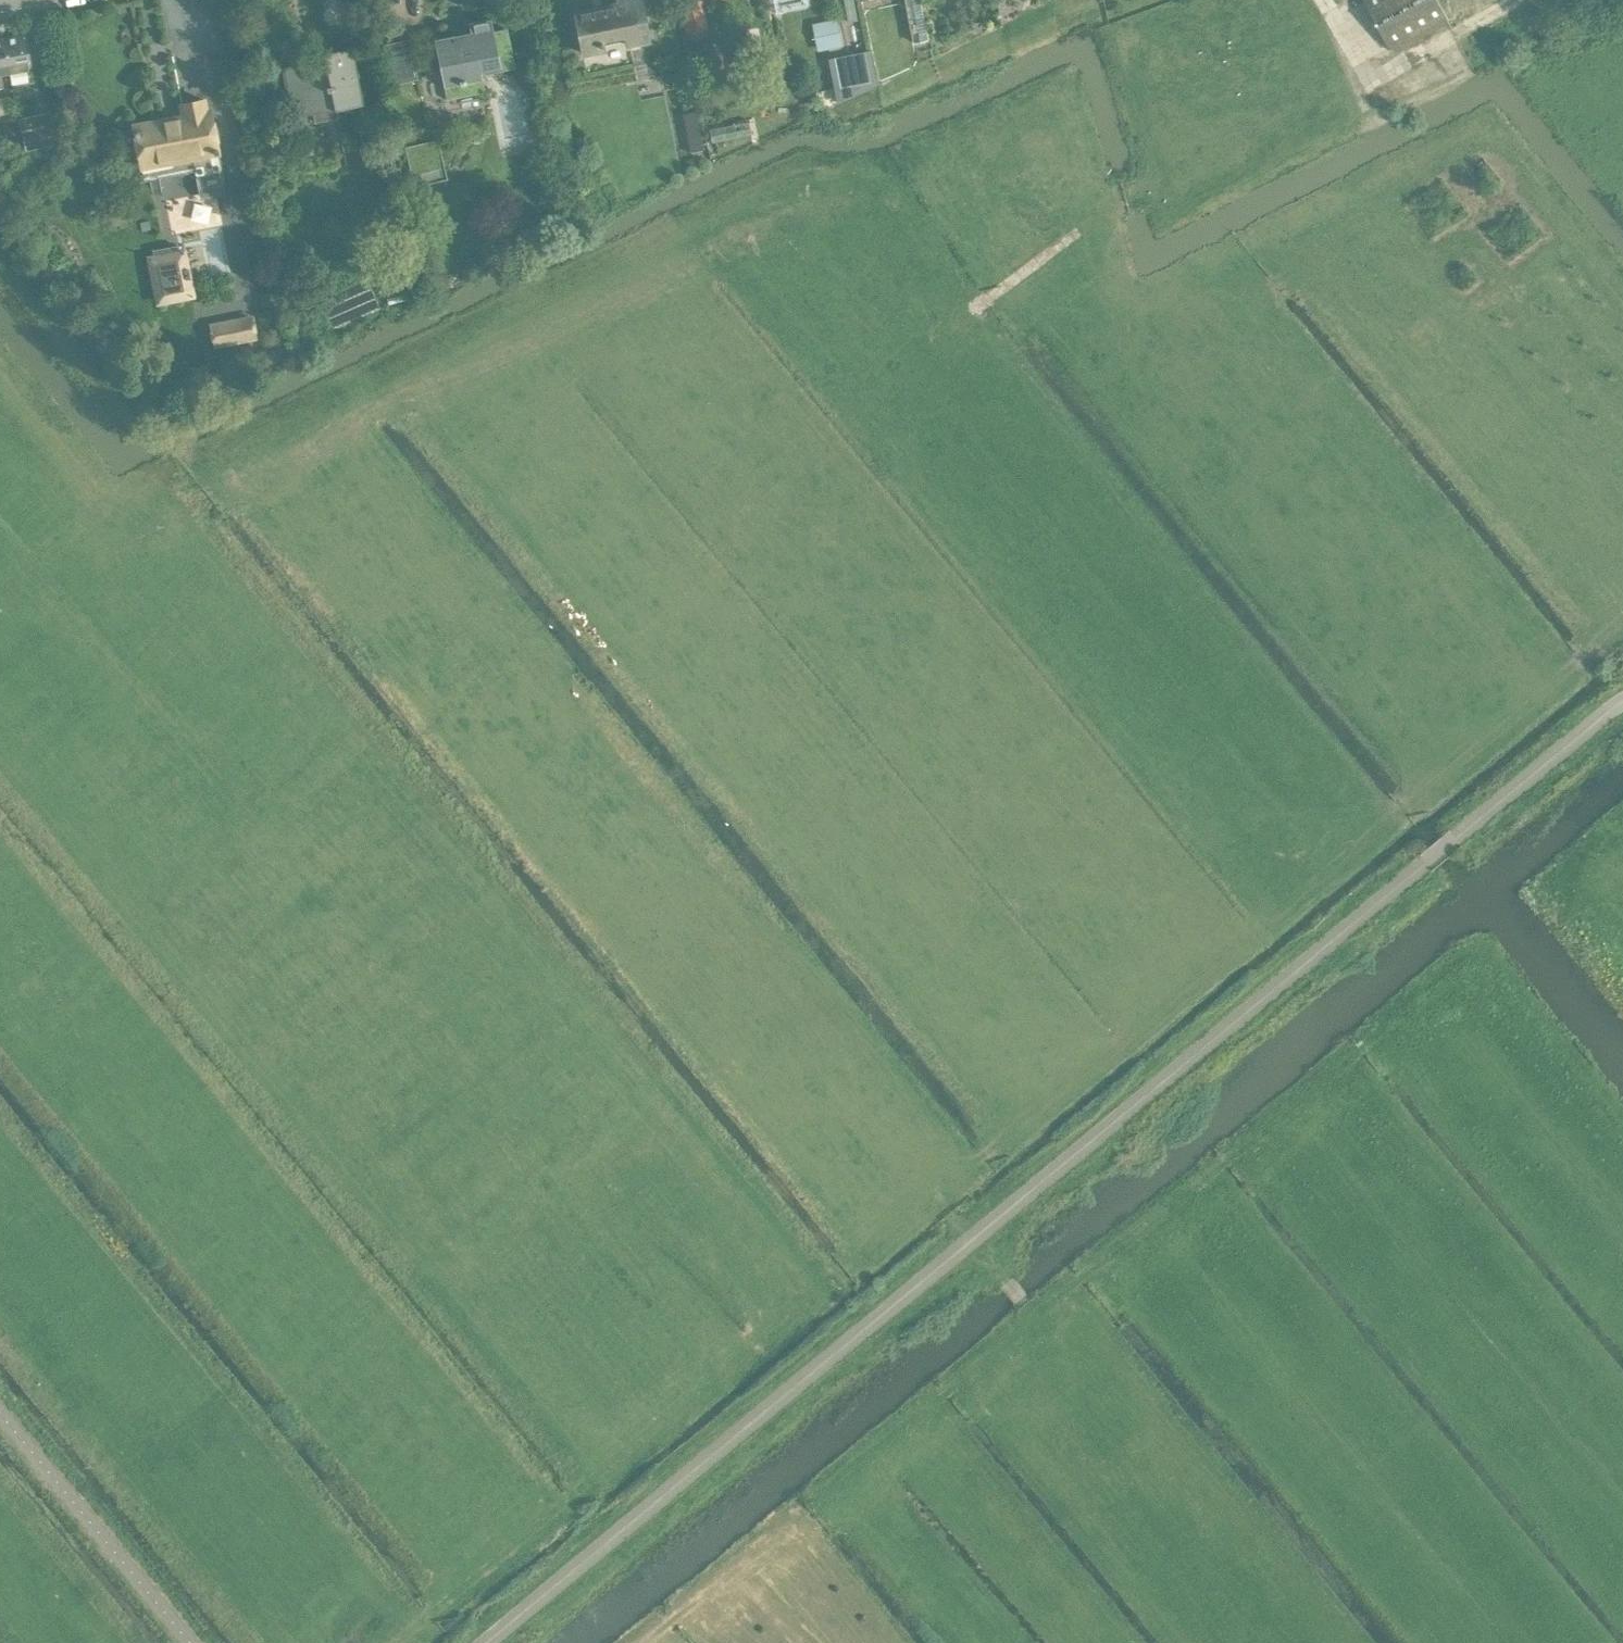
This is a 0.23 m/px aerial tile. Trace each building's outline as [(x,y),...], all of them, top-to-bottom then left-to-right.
[(649,40),(641,0),(617,0),(618,4),(574,13),(582,53),(603,49),(601,40),(624,35),(626,44),(649,40)] [(702,0),(695,0),(679,3),(685,33),(708,29),(702,0)] [(1484,0),(1365,0),(1395,51),(1484,0)] [(816,20),(821,47),(846,43),(842,16),(816,20)] [(434,39),(447,98),(485,90),(481,73),(515,66),(507,27),(493,30),(490,18),(469,23),(470,31),(434,39)] [(25,33),(3,37),(10,72),(18,70),(20,84),(32,81),(30,68),(31,68),(25,33)] [(412,35),(388,40),(395,80),(419,76),(412,35)] [(0,38),(0,87),(4,86),(1,73),(10,72),(3,37),(0,38)] [(291,117),(313,113),(314,122),(339,117),(337,109),(363,103),(352,47),(323,53),(324,58),(282,66),(291,117)] [(871,81),(866,51),(836,56),(841,86),(871,81)] [(0,96),(0,114),(9,113),(6,95),(0,96)] [(194,172),(196,178),(199,195),(226,190),(210,112),(205,113),(203,100),(181,104),(184,119),(120,132),(130,185),(150,181),(152,195),(162,193),(159,179),(194,172)] [(714,138),(753,131),(750,119),(712,126),(714,138)] [(21,130),(25,149),(60,142),(57,123),(21,130)] [(687,154),(704,150),(700,129),(683,133),(687,154)] [(446,178),(437,139),(405,146),(413,185),(446,178)] [(145,255),(155,305),(196,297),(186,247),(179,248),(178,243),(153,248),(154,253),(145,255)] [(256,337),(252,318),(211,326),(215,346),(256,337)]
